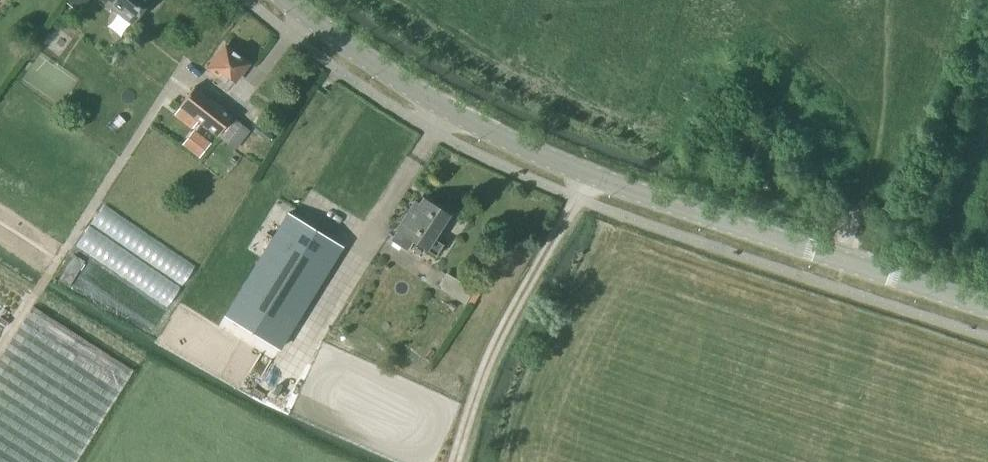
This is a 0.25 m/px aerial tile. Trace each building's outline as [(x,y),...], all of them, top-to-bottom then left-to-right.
[(89,0),(67,0),(65,3),(79,14),(89,0)] [(131,24),(150,0),(101,0),(131,24)] [(220,73),(232,82),(246,64),(224,47),(208,68),(218,76),(220,73)] [(193,87),(192,89),(178,106),(241,155),(256,136),(193,87)] [(181,145),(198,158),(210,142),(193,129),(181,145)] [(413,203),(411,207),(408,205),(408,206),(410,208),(396,230),(397,231),(391,240),(406,250),(412,241),(424,249),(424,250),(435,257),(442,245),(432,238),(447,216),(422,199),(418,205),(411,200),(411,201),(413,203)] [(343,245),(288,211),(226,313),(281,347),(343,245)] [(59,280),(83,294),(93,278),(88,276),(94,266),(74,255),(59,280)] [(438,287),(463,303),(471,291),(445,275),(444,277),(445,277),(439,285),(438,287)] [(140,359),(39,295),(0,355),(0,461),(76,461),(140,359)]
